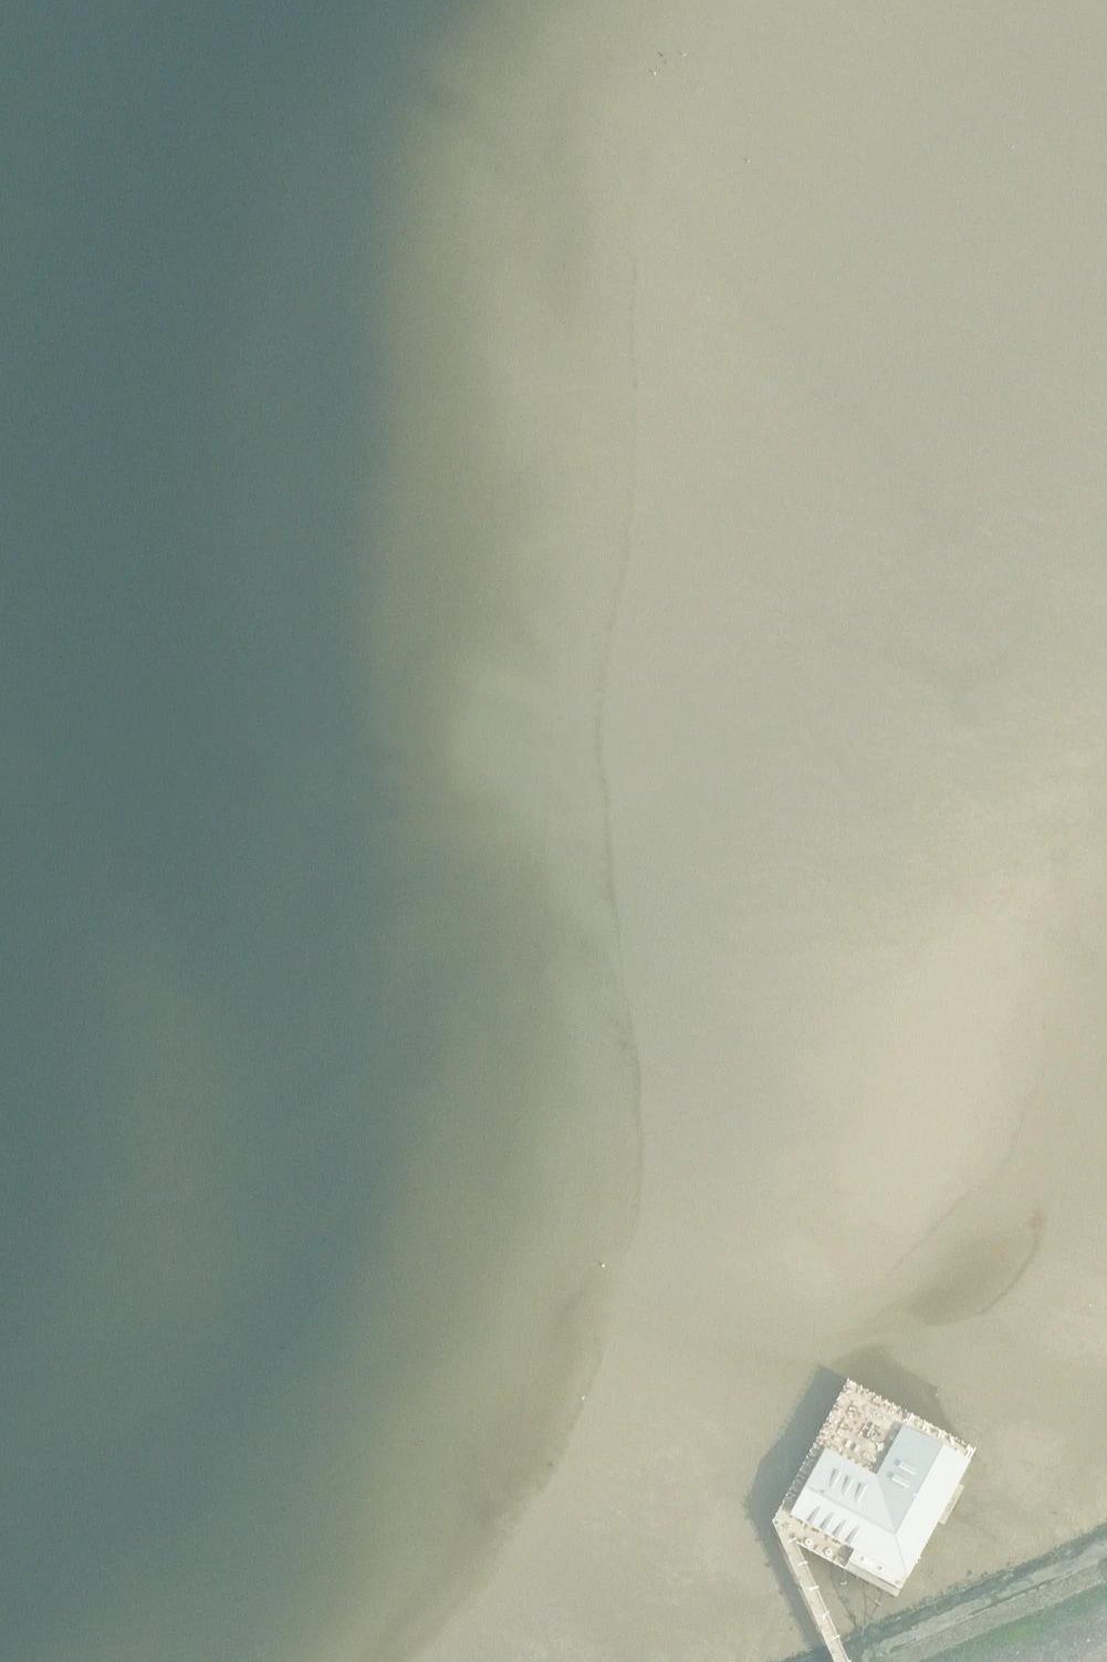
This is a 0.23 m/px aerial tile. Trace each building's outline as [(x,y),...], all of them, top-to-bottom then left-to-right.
[(898,1594),(966,1466),(901,1431),(889,1454),(902,1461),(880,1502),(830,1475),(802,1527),(853,1554),(846,1566),(876,1582),(898,1594)]
